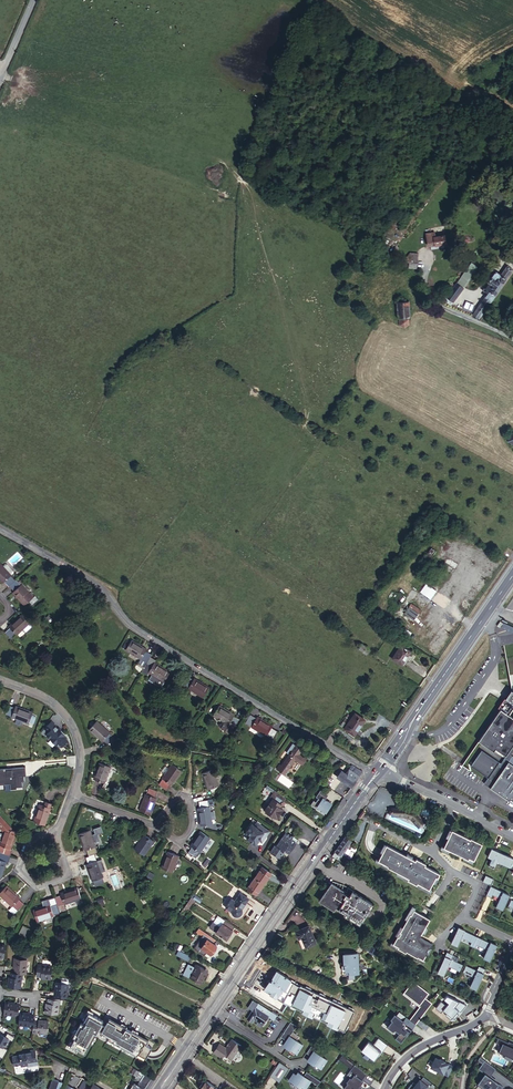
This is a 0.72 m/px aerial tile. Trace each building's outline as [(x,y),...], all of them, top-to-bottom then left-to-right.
[(427,234),(429,247),(444,244),(443,238),(436,239),(435,233),(427,234)] [(403,262),(410,263),(418,264),(419,254),(411,253),(403,262)] [(359,272),(386,268),(385,259),(373,261),(373,259),(370,260),(370,261),(358,263),(359,272)] [(484,312),(512,271),(512,270),(507,266),(500,275),(495,272),(487,283),(489,284),(485,290),(486,291),(484,293),(486,294),(479,303),(480,304),(473,314),(479,319),(484,312)] [(446,298),(454,303),(465,289),(457,283),(446,298)] [(411,327),(408,292),(396,293),(399,328),(411,327)] [(444,301),(451,306),(454,303),(446,298),(444,301)] [(464,307),(472,310),(474,304),(466,301),(464,307)] [(428,561),(436,551),(431,547),(423,557),(428,561)] [(15,580),(10,574),(11,574),(10,574),(13,571),(13,569),(7,562),(5,562),(2,564),(0,562),(0,580),(1,582),(3,580),(8,586),(9,585),(15,580)] [(440,568),(435,564),(428,572),(432,576),(440,568)] [(20,584),(16,579),(15,580),(9,585),(13,589),(12,591),(23,604),(28,599),(31,602),(37,597),(34,594),(32,596),(21,583),(20,584)] [(438,592),(430,586),(424,593),(428,597),(432,600),(438,592)] [(423,612),(414,605),(411,608),(421,615),(423,612)] [(421,615),(411,608),(406,615),(416,622),(421,615)] [(104,617),(108,612),(103,609),(99,614),(104,617)] [(10,624),(11,625),(17,632),(18,633),(23,628),(25,630),(27,630),(32,625),(32,623),(22,612),(10,624)] [(11,625),(6,631),(12,637),(17,632),(11,625)] [(150,657),(151,656),(145,652),(146,650),(132,641),(126,651),(140,660),(136,666),(142,670),(150,657)] [(362,643),(359,648),(367,653),(370,648),(362,643)] [(402,647),(393,660),(403,667),(412,654),(402,647)] [(170,672),(155,663),(156,661),(150,657),(142,670),(141,672),(147,676),(148,673),(152,675),(149,680),(161,687),(164,681),(169,673),(170,672)] [(172,674),(169,673),(164,681),(167,683),(172,674)] [(203,698),(209,688),(195,679),(193,681),(187,677),(182,685),(188,688),(188,689),(203,698)] [(494,751),(496,749),(506,756),(512,746),(512,717),(510,715),(512,710),(512,692),(508,700),(505,698),(499,708),(501,709),(479,741),(494,751)] [(29,724),(33,712),(17,706),(16,708),(10,705),(6,714),(12,716),(12,718),(29,724)] [(235,714),(220,705),(213,716),(225,723),(228,725),(229,724),(233,726),(235,727),(240,719),(234,715),(235,714)] [(271,727),(272,725),(258,716),(257,718),(251,714),(246,723),(252,726),(251,727),(266,736),(266,735),(272,739),(278,731),(271,727)] [(350,721),(345,729),(354,735),(361,726),(362,727),(366,721),(356,714),(352,719),(350,721)] [(340,726),(345,729),(350,721),(346,718),(340,726)] [(58,742),(62,746),(69,738),(51,720),(43,727),(47,731),(45,734),(51,739),(48,742),(53,747),(58,742)] [(109,731),(96,720),(88,728),(101,740),(103,739),(107,742),(113,736),(108,732),(109,731)] [(228,725),(225,723),(222,728),(230,732),(231,730),(233,726),(229,724),(228,725)] [(302,766),(307,759),(304,758),(304,757),(303,756),(302,757),(299,755),(303,749),(296,745),(295,747),(292,745),(286,754),(289,756),(281,767),(278,772),(284,776),(292,764),(293,765),(295,761),(302,766)] [(506,756),(499,766),(504,769),(508,762),(511,759),(509,758),(512,752),(512,746),(506,756)] [(499,766),(498,765),(499,762),(482,750),(471,766),(488,778),(484,784),(512,804),(512,803),(512,765),(508,762),(504,769),(499,766)] [(104,781),(110,766),(100,762),(94,777),(104,781)] [(160,784),(167,790),(171,784),(173,785),(183,771),(173,764),(163,777),(164,778),(160,784)] [(0,768),(0,783),(4,783),(5,791),(10,790),(10,788),(22,787),(22,780),(26,780),(25,766),(0,768)] [(352,766),(346,774),(342,771),(338,778),(352,788),(363,772),(352,766)] [(220,786),(214,768),(202,772),(208,790),(210,789),(212,795),(221,792),(219,786),(220,786)] [(148,794),(156,797),(158,791),(150,787),(148,794)] [(268,795),(272,798),(264,810),(277,819),(283,810),(280,808),(282,805),(282,806),(285,803),(284,802),(287,799),(273,789),(268,795)] [(321,791),(318,795),(326,800),(328,797),(321,791)] [(158,798),(156,797),(148,794),(147,793),(140,810),(152,814),(158,798)] [(311,806),(318,811),(320,809),(327,813),(332,805),(325,801),(326,800),(318,795),(316,798),(318,800),(316,803),(314,802),(311,806)] [(207,799),(198,801),(199,808),(197,808),(200,825),(212,823),(209,806),(207,799)] [(38,803),(33,819),(44,823),(49,807),(48,806),(43,805),(38,803)] [(420,829),(427,823),(424,820),(425,819),(420,814),(419,815),(409,809),(396,807),(396,816),(406,818),(413,821),(420,829)] [(422,807),(419,812),(427,817),(431,812),(422,807)] [(12,829),(12,827),(0,815),(0,827),(1,828),(5,826),(6,826),(12,829)] [(266,827),(259,823),(257,827),(251,823),(246,831),(249,833),(247,837),(257,844),(259,840),(265,833),(263,831),(266,827)] [(0,846),(0,851),(7,853),(10,846),(12,847),(18,831),(12,829),(6,826),(4,832),(0,843),(1,844),(0,846)] [(272,831),(266,827),(263,831),(265,833),(259,840),(263,843),(272,831)] [(289,847),(293,849),(300,840),(300,839),(295,836),(297,833),(289,828),(284,835),(287,836),(284,840),(283,839),(281,843),(279,842),(278,841),(273,848),(283,855),(289,847)] [(95,852),(96,852),(93,845),(95,845),(89,829),(78,832),(84,849),(85,848),(88,855),(95,852)] [(472,839),(453,830),(450,837),(445,847),(450,850),(465,857),(470,859),(470,858),(475,860),(482,846),(478,844),(480,842),(472,838),(472,839)] [(193,846),(200,851),(201,852),(211,837),(200,831),(190,845),(193,846)] [(143,855),(154,841),(144,834),(134,848),(143,855)] [(332,856),(339,860),(352,840),(347,837),(346,836),(332,856)] [(383,853),(379,860),(390,866),(389,867),(398,872),(410,878),(409,880),(418,885),(419,883),(430,889),(437,877),(438,878),(441,874),(426,865),(422,863),(423,862),(417,859),(416,860),(413,858),(407,856),(387,845),(383,853)] [(196,857),(200,851),(193,846),(189,852),(196,857)] [(174,865),(179,855),(164,848),(159,858),(174,865)] [(493,849),(489,857),(493,859),(490,866),(495,869),(498,861),(512,868),(512,859),(493,849)] [(12,854),(7,853),(0,851),(0,876),(1,877),(7,860),(9,861),(12,854)] [(88,855),(85,856),(88,863),(85,863),(91,880),(92,880),(103,876),(104,876),(98,859),(97,859),(95,852),(88,855)] [(255,878),(264,885),(272,874),(263,867),(255,878)] [(103,876),(92,880),(93,884),(105,881),(103,876)] [(487,876),(484,882),(492,886),(495,879),(487,876)] [(256,895),(264,885),(255,878),(247,889),(256,895)] [(7,883),(0,891),(0,893),(11,905),(9,908),(13,912),(24,902),(19,897),(20,896),(7,883)] [(354,891),(349,887),(347,892),(343,891),(342,892),(339,889),(340,889),(332,884),(328,888),(330,889),(326,894),(325,893),(321,899),(326,902),(324,903),(335,910),(336,908),(350,916),(348,918),(356,923),(357,921),(361,923),(374,904),(354,892),(354,891)] [(61,893),(55,895),(58,904),(64,902),(64,903),(65,903),(81,897),(77,885),(60,891),(61,893)] [(492,886),(487,896),(492,898),(493,895),(501,899),(498,905),(504,908),(511,895),(492,886)] [(247,898),(240,892),(234,900),(231,898),(226,906),(232,910),(232,912),(232,915),(233,915),(234,916),(235,917),(236,917),(237,917),(238,917),(239,917),(240,916),(242,914),(242,913),(243,912),(242,910),(240,907),(247,898)] [(58,904),(55,895),(48,897),(50,902),(33,908),(37,919),(54,914),(53,913),(60,911),(58,904)] [(190,900),(184,908),(188,910),(194,902),(190,900)] [(58,904),(60,911),(67,908),(65,903),(64,903),(64,902),(58,904)] [(405,950),(416,957),(415,958),(423,963),(424,961),(422,960),(426,954),(428,955),(431,949),(429,948),(432,944),(426,940),(419,936),(431,918),(414,908),(411,913),(410,912),(400,928),(394,937),(392,941),(397,945),(396,947),(404,952),(405,950)] [(209,926),(216,931),(224,919),(217,915),(213,921),(212,921),(209,926)] [(227,939),(235,927),(224,919),(216,931),(227,939)] [(35,927),(28,923),(23,932),(31,935),(35,927)] [(317,944),(309,927),(296,933),(299,940),(302,939),(306,949),(317,944)] [(474,948),(484,953),(482,957),(490,961),(492,956),(496,945),(458,927),(453,938),(451,943),(458,946),(460,942),(470,946),(469,949),(473,951),(474,948)] [(210,935),(199,928),(196,931),(207,939),(210,935)] [(215,944),(217,940),(210,935),(207,939),(215,944)] [(217,946),(215,944),(207,939),(201,948),(211,955),(217,946)] [(370,946),(363,943),(361,948),(368,951),(370,946)] [(211,955),(201,948),(199,950),(209,957),(211,955)] [(384,955),(375,950),(373,954),(382,959),(384,955)] [(448,952),(446,956),(438,971),(445,974),(449,966),(451,967),(450,970),(455,973),(457,970),(460,972),(464,965),(453,960),(455,955),(448,952)] [(190,962),(193,957),(186,953),(183,957),(183,958),(190,962)] [(348,975),(353,975),(360,975),(360,968),(364,967),(364,960),(359,960),(359,954),(343,955),(344,972),(348,972),(348,975)] [(14,957),(13,964),(15,964),(15,968),(15,972),(22,972),(26,973),(27,968),(26,968),(26,958),(14,957)] [(44,975),(44,977),(50,977),(51,964),(41,963),(41,962),(36,962),(35,974),(40,975),(44,975)] [(478,989),(485,973),(487,969),(480,966),(478,970),(467,965),(464,972),(475,977),(471,985),(478,989)] [(204,969),(198,966),(196,970),(196,969),(194,973),(193,973),(190,978),(196,982),(196,983),(198,984),(199,983),(200,984),(203,979),(204,979),(207,974),(203,971),(204,969)] [(22,977),(22,972),(15,972),(11,972),(10,976),(10,980),(8,980),(8,986),(21,987),(21,977),(22,977)] [(55,981),(55,987),(57,988),(56,992),(56,996),(68,997),(68,992),(67,992),(68,982),(70,982),(70,977),(62,977),(61,981),(55,981)] [(404,994),(420,1007),(410,1019),(416,1024),(421,1018),(432,1003),(426,998),(429,993),(414,982),(404,994)] [(334,997),(332,996),(327,994),(321,990),(314,1003),(330,1012),(336,1002),(332,1000),(334,997)] [(49,998),(49,1002),(49,1006),(47,1006),(47,1012),(59,1013),(60,1003),(61,1003),(61,998),(49,998)] [(466,1007),(445,999),(442,1003),(447,1007),(446,1008),(440,1004),(435,1011),(441,1015),(443,1013),(447,1016),(445,1018),(451,1022),(452,1020),(454,1022),(458,1017),(456,1015),(458,1012),(460,1014),(466,1007)] [(19,1005),(15,1005),(11,1004),(11,1003),(4,1002),(3,1015),(14,1015),(14,1016),(18,1016),(19,1005)] [(274,1019),(277,1015),(259,1003),(256,1007),(255,1006),(247,1019),(255,1024),(257,1022),(262,1025),(268,1016),(274,1019)] [(360,1019),(364,1014),(351,1007),(348,1012),(360,1019)] [(34,1026),(34,1020),(35,1014),(31,1014),(27,1014),(27,1012),(20,1012),(19,1024),(29,1025),(30,1026),(34,1026)] [(369,1017),(364,1014),(360,1019),(366,1023),(369,1017)] [(410,1019),(407,1016),(404,1020),(396,1014),(391,1019),(393,1020),(388,1026),(394,1031),(396,1030),(400,1033),(396,1038),(402,1042),(407,1035),(405,1034),(409,1030),(410,1031),(416,1024),(410,1019)] [(100,1036),(108,1041),(107,1042),(136,1059),(137,1057),(145,1061),(151,1051),(145,1048),(147,1044),(131,1034),(130,1035),(125,1031),(108,1022),(104,1029),(100,1027),(102,1024),(87,1016),(81,1027),(79,1026),(71,1040),(73,1041),(69,1049),(83,1057),(97,1033),(101,1035),(100,1036)] [(38,1021),(34,1020),(34,1026),(33,1032),(38,1032),(48,1032),(49,1020),(43,1019),(43,1021),(38,1021)] [(290,1021),(280,1036),(286,1040),(287,1041),(288,1044),(285,1047),(289,1050),(290,1049),(297,1053),(303,1044),(296,1040),(299,1035),(292,1031),(296,1025),(290,1021)] [(10,1038),(2,1033),(0,1036),(0,1041),(6,1044),(10,1038)] [(317,1037),(306,1053),(311,1056),(312,1057),(312,1059),(310,1063),(314,1066),(315,1065),(322,1069),(328,1059),(321,1055),(324,1050),(317,1046),(321,1040),(317,1037)] [(378,1037),(374,1042),(378,1045),(382,1040),(378,1037)] [(509,1042),(500,1037),(497,1042),(501,1044),(499,1050),(506,1053),(506,1052),(512,1055),(512,1042),(510,1040),(509,1042)] [(368,1040),(360,1051),(375,1062),(383,1051),(373,1044),(368,1040)] [(374,1042),(373,1044),(383,1051),(388,1044),(382,1040),(378,1045),(374,1042)] [(232,1053),(228,1058),(231,1060),(237,1063),(247,1050),(238,1043),(232,1053)] [(232,1053),(225,1048),(219,1056),(226,1061),(228,1058),(232,1053)] [(38,1062),(36,1051),(20,1054),(20,1056),(13,1058),(14,1065),(21,1064),(21,1067),(28,1066),(28,1063),(32,1062),(33,1063),(38,1062)] [(436,1057),(431,1067),(444,1073),(449,1063),(445,1061),(440,1058),(440,1059),(436,1057)] [(479,1068),(485,1073),(488,1069),(493,1073),(496,1069),(480,1057),(478,1061),(482,1064),(479,1068)] [(289,1068),(280,1062),(270,1076),(279,1082),(289,1068)] [(344,1087),(346,1088),(360,1088),(361,1087),(360,1086),(361,1084),(364,1080),(363,1079),(367,1073),(355,1064),(350,1070),(355,1074),(352,1078),(351,1077),(347,1081),(349,1082),(344,1087)] [(155,1080),(139,1071),(136,1076),(135,1078),(140,1081),(138,1085),(135,1083),(131,1088),(149,1088),(155,1080)] [(318,1085),(321,1082),(307,1072),(304,1076),(298,1072),(296,1075),(292,1076),(289,1080),(291,1082),(292,1085),(293,1086),(297,1085),(301,1088),(304,1084),(308,1086),(311,1081),(318,1085)] [(486,1088),(500,1088),(503,1086),(487,1075),(485,1073),(478,1083),(486,1088)] [(10,1076),(8,1081),(22,1088),(32,1088),(10,1076)] [(431,1082),(424,1076),(421,1080),(420,1079),(417,1084),(415,1082),(413,1085),(411,1083),(407,1088),(426,1088),(429,1086),(428,1086),(431,1082)] [(63,1081),(52,1077),(48,1088),(60,1088),(63,1081)] [(92,1085),(85,1080),(79,1088),(90,1088),(92,1085)]
